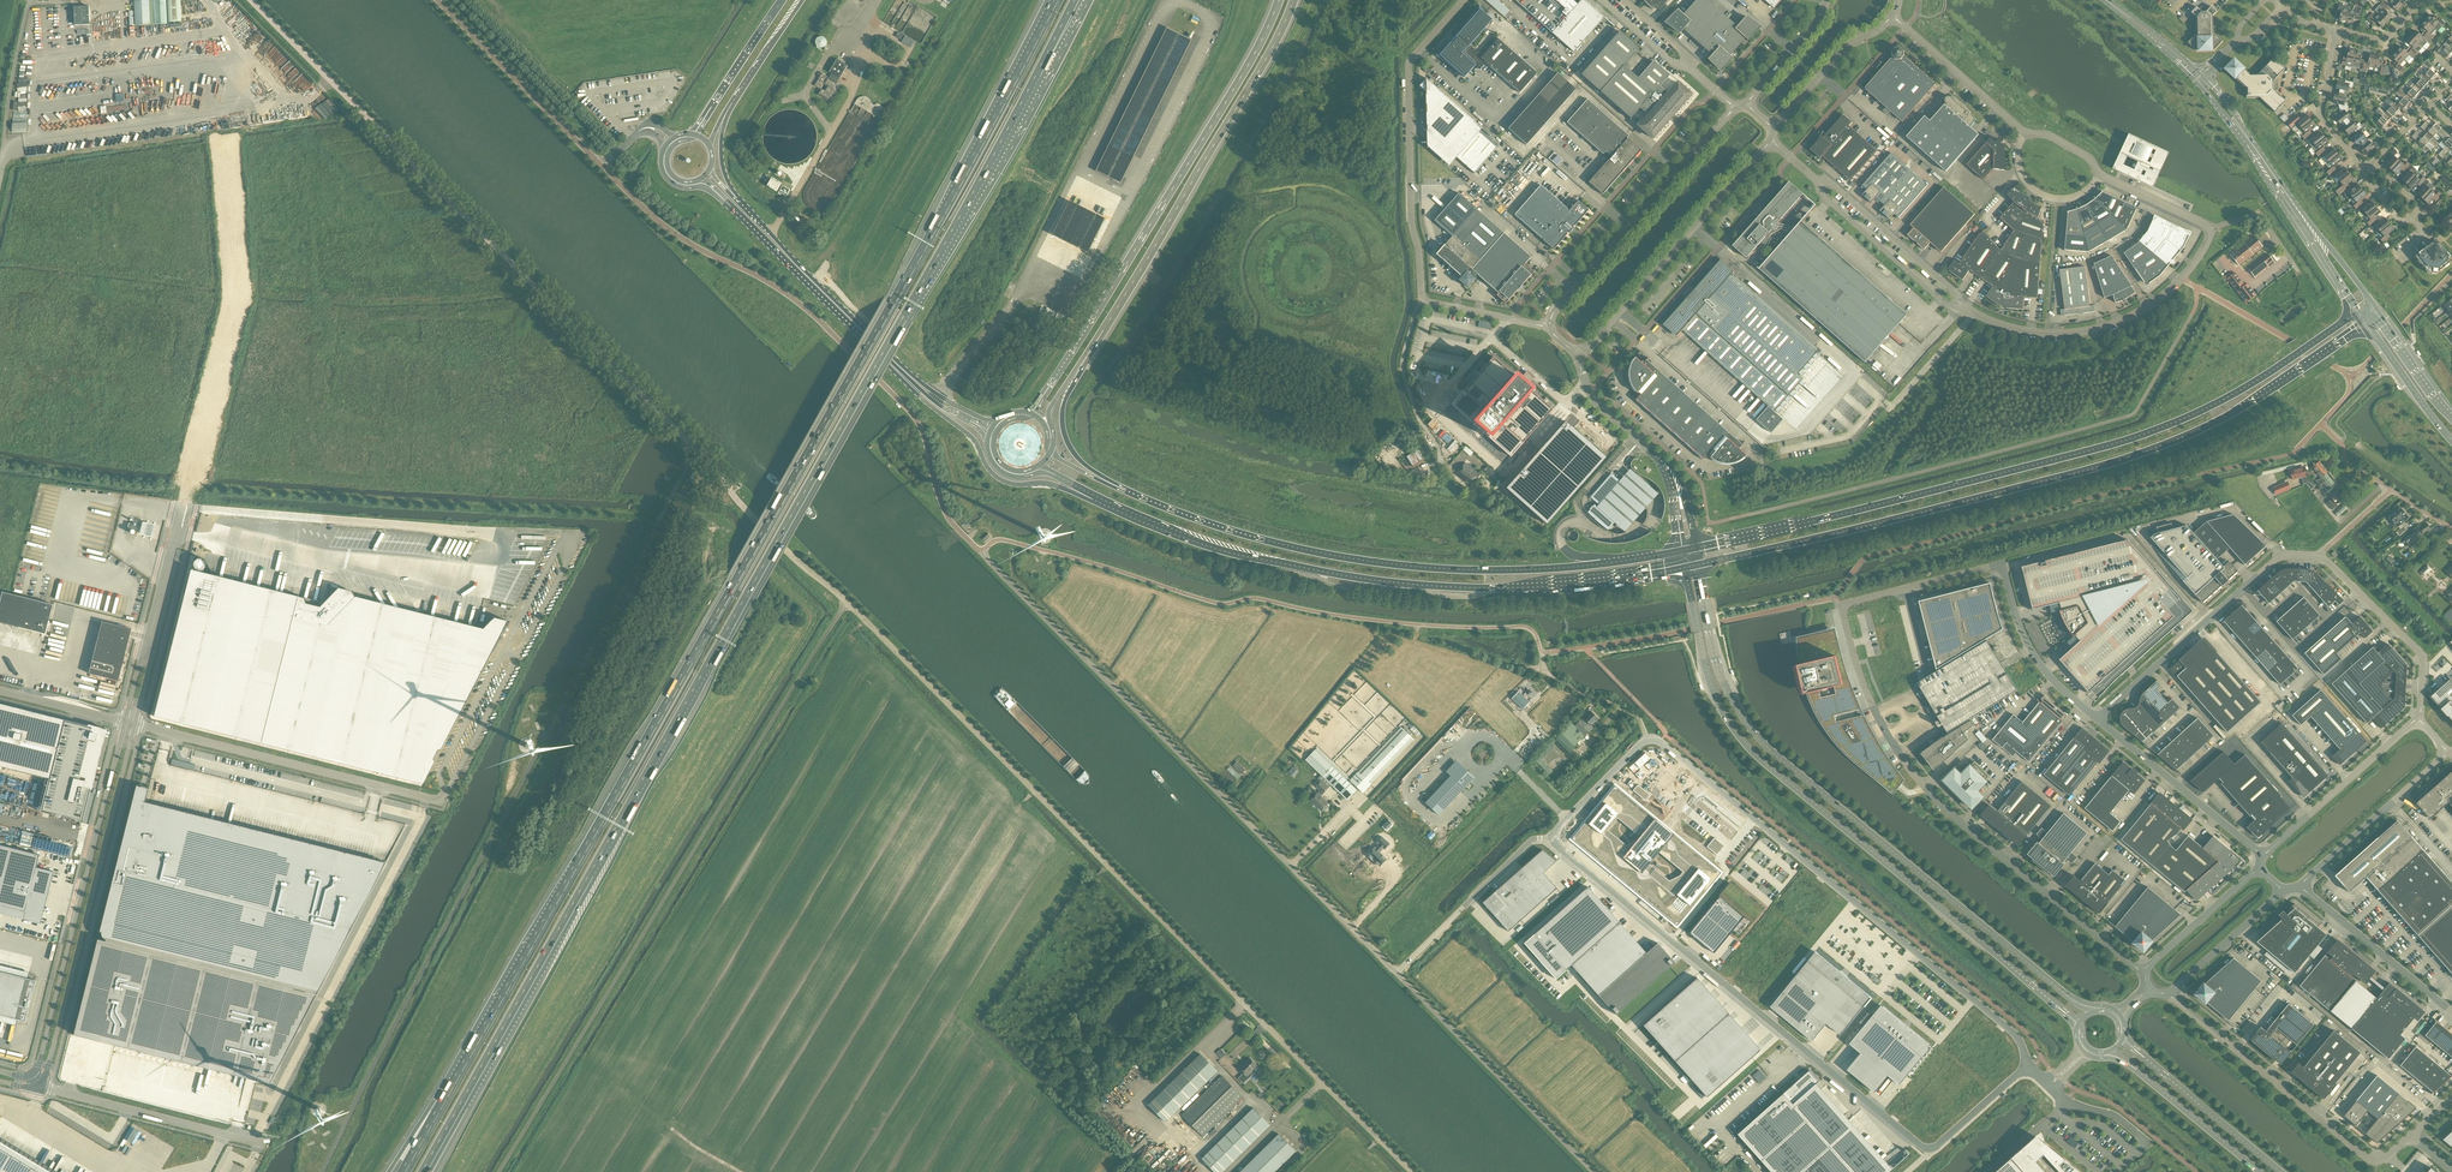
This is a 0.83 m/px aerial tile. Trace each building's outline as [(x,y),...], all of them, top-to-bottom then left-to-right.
[(149,0),(134,1),(135,25),(150,24),(149,0)] [(155,24),(167,23),(166,0),(154,0),(155,24)] [(168,22),(181,21),(180,0),(167,0),(168,22)] [(908,0),(896,0),(883,22),(921,44),(937,17),(908,0)] [(1604,18),(1584,0),(1581,0),(1577,5),(1572,0),(1515,0),(1574,52),(1604,18)] [(1652,9),(1653,9),(1655,6),(1660,10),(1669,0),(1642,0),(1652,9)] [(1670,20),(1668,22),(1670,25),(1679,33),(1682,29),(1712,56),(1709,59),(1718,67),(1721,70),(1723,67),(1731,58),(1729,57),(1738,47),(1711,23),(1721,12),(1707,0),(1696,0),(1683,15),(1678,11),(1670,20)] [(1775,9),(1783,0),(1765,0),(1775,9)] [(2382,3),(2388,8),(2391,6),(2397,11),(2398,10),(2399,10),(2401,8),(2401,7),(2402,6),(2395,0),(2385,0),(2382,3)] [(2350,7),(2343,5),(2344,4),(2340,3),(2338,11),(2341,12),(2339,20),(2341,20),(2342,21),(2344,22),(2345,21),(2347,21),(2349,10),(2350,7)] [(2383,9),(2378,14),(2387,22),(2388,21),(2389,21),(2391,19),(2391,18),(2392,17),(2386,11),(2388,8),(2382,3),(2379,6),(2383,9)] [(1520,93),(1538,73),(1498,38),(1482,56),(1470,45),(1492,20),(1486,14),(1481,6),(1455,36),(1457,38),(1455,40),(1454,39),(1452,41),(1454,42),(1452,44),(1449,42),(1437,56),(1445,60),(1465,77),(1475,65),(1480,70),(1486,63),(1520,93)] [(2352,10),(2349,10),(2347,21),(2347,22),(2348,23),(2350,23),(2352,23),(2353,23),(2354,21),(2357,22),(2359,16),(2361,8),(2354,6),(2352,10)] [(89,7),(74,7),(75,26),(90,25),(89,7)] [(2217,12),(2213,8),(2211,7),(2208,10),(2206,8),(2202,8),(2200,10),(2197,7),(2192,13),(2196,17),(2196,34),(2188,43),(2197,51),(2198,55),(2213,55),(2213,51),(2214,51),(2222,42),(2213,33),(2213,16),(2217,12)] [(1738,27),(1721,12),(1711,23),(1738,47),(1746,38),(1748,39),(1758,28),(1746,17),(1738,27)] [(2387,22),(2378,14),(2376,16),(2372,13),(2367,19),(2374,24),(2376,22),(2382,27),(2383,26),(2385,26),(2386,24),(2386,23),(2387,22)] [(2187,18),(2183,15),(2181,17),(2179,19),(2184,24),(2188,19),(2187,18)] [(2426,19),(2425,20),(2434,28),(2439,23),(2442,26),(2445,23),(2439,18),(2436,20),(2430,15),(2429,16),(2428,16),(2426,18),(2426,19)] [(2434,28),(2425,20),(2425,21),(2423,21),(2422,23),(2422,24),(2420,25),(2426,31),(2424,33),(2430,39),(2433,36),(2430,33),(2434,28)] [(1167,28),(1096,171),(1120,183),(1191,40),(1167,28)] [(1639,48),(1620,31),(1581,75),(1631,119),(1642,106),(1651,113),(1639,126),(1653,138),(1668,120),(1668,119),(1667,118),(1669,116),(1670,118),(1673,114),(1672,113),(1673,111),(1674,113),(1675,112),(1691,94),(1678,83),(1666,96),(1658,88),(1669,75),(1654,62),(1639,79),(1624,66),(1639,48)] [(2411,35),(2411,36),(2423,47),(2430,39),(2424,33),(2421,36),(2415,31),(2414,32),(2413,32),(2411,34),(2411,35)] [(2451,46),(2451,35),(2443,45),(2446,48),(2443,51),(2446,53),(2451,46)] [(905,36),(902,42),(911,48),(915,41),(905,36)] [(2423,47),(2411,36),(2410,37),(2408,37),(2407,39),(2407,40),(2406,41),(2412,47),(2409,49),(2416,55),(2423,47)] [(1587,59),(1591,62),(1612,40),(1608,37),(1587,59)] [(819,47),(820,48),(822,48),(823,48),(825,48),(826,47),(827,45),(828,43),(828,42),(827,40),(825,39),(824,38),(822,38),(820,38),(819,39),(818,41),(817,42),(817,44),(818,46),(819,47)] [(2397,51),(2396,52),(2405,60),(2409,55),(2413,58),(2416,55),(2409,49),(2407,52),(2401,47),(2400,48),(2398,48),(2397,50),(2397,51)] [(1865,88),(1903,122),(1936,84),(1904,56),(1904,51),(1900,48),(1896,48),(1895,49),(1892,52),(1893,57),(1865,88)] [(2343,56),(2341,65),(2352,67),(2353,63),(2356,51),(2355,51),(2354,50),(2352,49),(2350,50),(2349,50),(2347,57),(2343,56)] [(2360,69),(2363,70),(2364,61),(2361,61),(2363,53),(2361,52),(2360,51),(2358,51),(2357,51),(2356,51),(2353,63),(2352,67),(2358,69),(2360,69)] [(2405,60),(2396,52),(2395,53),(2394,53),(2392,54),(2392,56),(2391,57),(2397,63),(2394,65),(2401,71),(2404,68),(2400,65),(2405,60)] [(2370,67),(2374,68),(2377,56),(2376,56),(2375,55),(2373,54),(2371,55),(2370,55),(2368,62),(2364,61),(2363,70),(2366,71),(2367,68),(2368,68),(2369,68),(2370,67)] [(2377,56),(2374,68),(2381,69),(2379,74),(2384,75),(2390,73),(2388,66),(2386,67),(2382,66),(2384,58),(2382,58),(2381,56),(2379,56),(2378,56),(2377,56)] [(2273,83),(2273,81),(2286,68),(2274,57),(2259,74),(2250,74),(2235,60),(2225,69),(2246,89),(2246,98),(2260,98),(2276,113),(2282,105),(2286,101),(2278,94),(2273,89),(2273,88),(2276,88),(2276,83),(2273,83)] [(827,81),(825,81),(828,77),(822,74),(815,86),(821,89),(823,84),(828,87),(825,91),(822,89),(819,95),(828,100),(830,96),(832,97),(837,88),(835,87),(838,83),(840,78),(840,79),(848,65),(837,59),(829,72),(832,74),(829,78),(829,77),(827,81)] [(2424,76),(2429,81),(2435,86),(2437,86),(2440,82),(2437,80),(2435,80),(2434,79),(2433,77),(2438,71),(2426,60),(2422,65),(2429,71),(2424,76)] [(2429,81),(2424,76),(2418,70),(2413,74),(2420,80),(2415,85),(2421,91),(2426,96),(2428,95),(2431,92),(2429,90),(2426,90),(2425,88),(2425,86),(2429,81)] [(1545,125),(1576,89),(1558,73),(1526,108),(1517,118),(1508,129),(1526,145),(1536,135),(1545,125)] [(1472,126),(1475,123),(1437,89),(1436,90),(1426,82),(1426,78),(1425,78),(1426,81),(1425,81),(1420,86),(1426,91),(1426,113),(1427,113),(1427,117),(1428,122),(1431,127),(1433,131),(1435,135),(1437,138),(1439,140),(1443,144),(1442,145),(1475,174),(1475,173),(1497,148),(1472,126)] [(2421,91),(2415,85),(2409,79),(2405,84),(2411,90),(2406,95),(2412,100),(2417,105),(2419,105),(2422,102),(2420,99),(2418,99),(2416,98),(2416,96),(2421,91)] [(2338,93),(2347,95),(2347,91),(2348,91),(2349,87),(2352,88),(2354,83),(2349,82),(2345,81),(2345,83),(2338,81),(2336,89),(2338,89),(2338,93)] [(2412,100),(2406,95),(2400,89),(2396,93),(2402,99),(2397,105),(2408,115),(2410,115),(2413,111),(2411,109),(2409,109),(2407,107),(2407,105),(2412,100)] [(2347,95),(2338,93),(2337,96),(2334,95),(2333,103),(2338,104),(2340,109),(2348,107),(2348,103),(2345,103),(2346,98),(2347,95)] [(1955,97),(1952,95),(1951,97),(1950,97),(1949,97),(1948,97),(1947,97),(1946,98),(1945,99),(1945,100),(1945,101),(1945,102),(1945,103),(1946,104),(1945,105),(1931,121),(1925,116),(1907,137),(1946,172),(1979,135),(1971,127),(1976,121),(1974,118),(1972,115),(1973,114),(1971,111),(1968,108),(1966,105),(1962,102),(1959,99),(1955,97)] [(316,109),(326,120),(338,109),(328,98),(316,109)] [(2385,113),(2391,118),(2396,123),(2398,123),(2401,120),(2399,117),(2397,118),(2395,116),(2395,114),(2400,109),(2388,98),(2384,102),(2390,108),(2385,113)] [(1629,136),(1587,99),(1567,122),(1603,154),(1607,151),(1612,156),(1589,182),(1602,194),(1642,150),(1628,138),(1627,139),(1626,138),(1629,136)] [(2348,107),(2340,109),(2341,113),(2335,118),(2340,124),(2342,122),(2344,125),(2351,119),(2349,116),(2346,113),(2349,110),(2348,107)] [(2391,118),(2385,113),(2379,107),(2375,112),(2381,117),(2376,123),(2387,133),(2389,133),(2392,129),(2390,127),(2388,127),(2386,125),(2386,123),(2391,118)] [(2280,118),(2284,123),(2289,119),(2284,114),(2280,118)] [(2299,130),(2311,121),(2309,118),(2310,117),(2307,114),(2301,120),(2298,117),(2291,123),(2293,126),(2294,125),(2299,130)] [(1821,135),(1820,139),(1819,140),(1811,149),(1821,159),(1821,158),(1823,156),(1851,181),(1878,151),(1849,126),(1852,123),(1843,115),(1824,137),(1822,136),(1821,135)] [(2353,122),(2351,119),(2344,125),(2346,128),(2344,129),(2349,135),(2354,131),(2356,132),(2362,127),(2359,123),(2356,125),(2354,122),(2353,122)] [(2313,123),(2311,121),(2299,130),(2303,136),(2302,136),(2305,139),(2312,134),(2310,131),(2316,126),(2314,123),(2313,123)] [(2444,139),(2447,135),(2448,134),(2436,123),(2431,129),(2429,129),(2427,127),(2427,125),(2425,123),(2421,126),(2422,128),(2427,133),(2433,138),(2437,133),(2444,139)] [(2362,127),(2356,132),(2357,134),(2351,138),(2356,144),(2358,143),(2360,146),(2368,140),(2365,137),(2366,137),(2363,133),(2366,131),(2362,127)] [(2314,136),(2312,134),(2305,139),(2307,142),(2308,142),(2312,147),(2324,137),(2322,135),(2323,134),(2321,131),(2314,136)] [(2439,144),(2433,138),(2427,133),(2422,138),(2420,138),(2418,137),(2418,135),(2416,132),(2413,136),(2413,138),(2424,148),(2426,146),(2431,151),(2434,147),(2435,148),(2439,144)] [(2169,153),(2129,134),(2113,169),(2118,171),(2153,188),(2169,153)] [(2444,139),(2441,142),(2446,147),(2438,155),(2442,159),(2450,151),(2451,148),(2451,140),(2447,135),(2444,139)] [(2324,137),(2312,147),(2311,148),(2318,156),(2325,150),(2323,148),(2330,142),(2327,139),(2326,140),(2324,137)] [(1991,138),(1987,143),(1967,165),(1984,180),(1994,169),(2005,170),(2005,145),(2003,146),(2001,143),(2002,142),(1999,140),(1996,142),(1991,138)] [(2368,140),(2360,146),(2362,148),(2361,150),(2365,156),(2371,151),(2372,153),(2379,147),(2376,143),(2373,146),(2370,142),(2368,140)] [(2328,153),(2325,150),(2318,156),(2321,159),(2325,164),(2338,154),(2336,152),(2337,151),(2334,148),(2328,153)] [(2391,170),(2399,161),(2394,156),(2397,153),(2394,150),(2388,157),(2391,160),(2385,166),(2388,168),(2389,168),(2391,170)] [(1888,193),(1910,169),(1891,153),(1862,186),(1867,190),(1862,195),(1865,198),(1868,200),(1868,201),(1869,201),(1871,203),(1876,198),(1880,201),(1888,193)] [(2338,154),(2325,164),(2330,170),(2327,172),(2329,175),(2336,170),(2334,167),(2343,159),(2341,156),(2340,157),(2338,154)] [(1557,155),(1552,161),(1557,165),(1562,159),(1557,155)] [(2399,161),(2391,170),(2393,172),(2393,173),(2396,176),(2401,169),(2404,172),(2410,165),(2407,162),(2404,166),(2399,161)] [(2404,182),(2407,185),(2418,173),(2415,171),(2416,170),(2410,165),(2404,172),(2407,174),(2401,180),(2404,183),(2404,182)] [(2333,177),(2337,183),(2339,181),(2349,173),(2347,171),(2347,170),(2345,167),(2338,172),(2336,170),(2329,175),(2331,178),(2333,177)] [(1910,169),(1888,193),(1880,201),(1885,206),(1880,211),(1883,214),(1884,214),(1886,216),(1887,217),(1890,219),(1894,214),(1899,218),(1928,185),(1910,169)] [(2342,184),(2337,187),(2339,189),(2335,191),(2339,195),(2343,192),(2350,186),(2347,184),(2354,178),(2351,175),(2351,176),(2349,173),(2339,181),(2342,184)] [(2417,184),(2420,187),(2426,180),(2421,175),(2420,175),(2418,173),(2407,185),(2409,187),(2409,188),(2411,190),(2417,184)] [(773,180),(769,186),(776,191),(780,184),(773,180)] [(2426,180),(2420,187),(2422,189),(2417,195),(2420,198),(2420,197),(2423,199),(2431,190),(2426,186),(2429,182),(2426,180)] [(1760,269),(1865,362),(1907,315),(1821,238),(1779,226),(1780,223),(1778,223),(1801,197),(1800,197),(1803,195),(1799,191),(1790,183),(1769,207),(1768,208),(1767,207),(1766,209),(1767,209),(1766,210),(1763,213),(1761,211),(1758,215),(1760,217),(1757,220),(1756,221),(1755,222),(1755,223),(1754,224),(1754,223),(1734,246),(1747,258),(1754,250),(1761,253),(1771,235),(1781,230),(1791,233),(1760,268),(1758,267),(1758,268),(1760,269)] [(2351,199),(2353,198),(2362,190),(2360,188),(2361,187),(2358,184),(2352,189),(2350,186),(2343,192),(2349,201),(2351,199)] [(1575,225),(1589,210),(1578,201),(1569,211),(1541,185),(1515,215),(1543,240),(1554,250),(1567,234),(1568,232),(1569,233),(1570,232),(1573,231),(1573,229),(1573,228),(1574,228),(1573,227),(1575,225)] [(783,186),(779,192),(786,196),(790,190),(783,186)] [(1941,252),(1975,215),(1944,187),(1911,225),(1914,228),(1908,235),(1915,241),(1918,243),(1917,244),(1924,250),(1931,243),(1941,252)] [(2014,202),(2000,218),(2014,231),(2042,240),(2044,221),(2038,219),(2042,208),(2037,206),(2033,204),(2030,202),(2025,198),(2021,194),(2018,191),(2015,187),(2006,193),(2010,198),(2014,202)] [(2354,206),(2356,209),(2363,203),(2361,200),(2367,195),(2365,192),(2364,193),(2362,190),(2353,198),(2351,199),(2355,205),(2354,206)] [(2436,195),(2431,190),(2423,199),(2425,201),(2424,202),(2427,205),(2433,199),(2436,201),(2442,194),(2439,192),(2436,195)] [(2113,216),(2120,200),(2103,192),(2096,199),(2113,216)] [(1453,236),(1436,254),(1462,277),(1459,280),(1467,287),(1475,279),(1474,279),(1478,275),(1472,269),(1504,233),(1459,193),(1435,220),(1453,236)] [(2096,199),(2087,205),(2098,224),(2113,216),(2096,199)] [(1800,222),(1816,205),(1811,200),(1795,218),(1800,222)] [(2120,200),(2113,216),(2127,230),(2137,208),(2120,200)] [(1070,201),(1053,234),(1088,252),(1105,219),(1070,201)] [(2365,206),(2363,203),(2356,209),(2359,212),(2364,217),(2366,214),(2367,215),(2376,207),(2374,204),(2372,201),(2365,206)] [(1501,213),(1506,208),(1501,204),(1496,208),(1501,213)] [(2098,224),(2087,205),(2077,209),(2084,233),(2098,224)] [(2378,210),(2376,207),(2367,215),(2371,220),(2367,223),(2370,226),(2377,220),(2375,217),(2381,212),(2379,209),(2378,210)] [(2084,233),(2077,209),(2068,212),(2066,236),(2085,237),(2084,233)] [(2449,212),(2444,218),(2451,225),(2451,216),(2449,212)] [(2127,230),(2113,216),(2098,224),(2108,241),(2127,230)] [(2148,231),(2139,241),(2169,266),(2171,263),(2170,260),(2173,260),(2184,248),(2184,247),(2190,236),(2189,236),(2188,235),(2187,233),(2188,231),(2158,217),(2158,218),(2158,219),(2155,220),(2154,219),(2148,231)] [(2379,223),(2377,220),(2370,226),(2372,229),(2376,226),(2380,231),(2389,224),(2387,221),(2388,221),(2386,218),(2379,223)] [(2108,241),(2098,224),(2084,233),(2085,237),(2089,252),(2108,241)] [(2391,226),(2389,224),(2380,231),(2378,233),(2382,239),(2381,240),(2383,243),(2390,237),(2388,234),(2395,229),(2392,226),(2391,226)] [(1950,266),(1948,269),(1950,270),(1949,271),(1963,281),(1970,270),(1977,276),(1981,278),(2001,251),(1984,231),(1979,236),(1973,244),(1960,263),(1955,260),(1950,266)] [(2001,251),(1981,278),(1993,286),(1986,297),(2000,306),(2001,305),(2003,307),(2006,307),(2006,308),(2023,310),(2024,297),(2038,298),(2042,240),(2014,231),(2001,251)] [(1531,257),(1504,233),(1472,269),(1478,275),(1499,293),(1497,295),(1506,304),(1518,290),(1517,289),(1521,285),(1522,286),(1534,272),(1525,264),(1531,257)] [(2085,237),(2066,236),(2065,250),(2089,252),(2085,237)] [(2240,265),(2263,247),(2254,236),(2231,254),(2240,265)] [(2169,266),(2139,241),(2137,244),(2124,253),(2145,283),(2145,282),(2146,282),(2149,282),(2149,283),(2150,284),(2160,276),(2169,266)] [(2420,257),(2417,259),(2429,273),(2436,274),(2450,263),(2448,260),(2451,258),(2437,241),(2433,245),(2432,243),(2418,255),(2420,257)] [(2256,278),(2275,263),(2268,254),(2249,269),(2256,278)] [(2128,298),(2136,293),(2132,287),(2132,286),(2112,256),(2094,264),(2105,298),(2113,295),(2116,303),(2122,301),(2124,300),(2125,302),(2129,300),(2128,298)] [(1687,299),(1664,325),(1666,327),(1677,337),(1683,330),(1688,335),(1769,406),(1757,420),(1772,433),(1784,419),(1783,419),(1776,412),(1775,411),(1786,399),(1789,395),(1799,384),(1802,381),(1804,379),(1798,374),(1818,352),(1811,347),(1807,343),(1789,328),(1786,324),(1768,309),(1753,295),(1755,292),(1750,287),(1747,285),(1741,280),(1739,278),(1736,275),(1734,274),(1733,273),(1735,271),(1721,260),(1695,289),(1697,291),(1694,294),(1693,293),(1692,293),(1692,294),(1691,294),(1691,295),(1691,296),(1691,297),(1689,300),(1687,299)] [(2376,269),(2379,273),(2388,266),(2385,263),(2388,261),(2388,260),(2376,269)] [(2379,273),(2382,276),(2390,269),(2388,266),(2379,273)] [(2074,268),(2080,313),(2083,312),(2083,313),(2095,312),(2094,306),(2090,306),(2085,267),(2074,268)] [(2080,313),(2074,268),(2060,270),(2065,309),(2061,310),(2061,316),(2080,314),(2080,313)] [(2382,276),(2384,279),(2393,273),(2390,269),(2382,276)] [(2246,303),(2256,295),(2248,284),(2245,286),(2235,273),(2228,279),(2246,303)] [(2384,279),(2387,283),(2396,276),(2393,273),(2384,279)] [(2387,283),(2390,286),(2398,279),(2396,276),(2387,283)] [(2390,286),(2393,289),(2404,280),(2401,282),(2398,279),(2390,286)] [(1052,311),(1050,316),(1060,319),(1060,318),(1063,319),(1064,314),(1052,311)] [(1478,326),(1490,329),(1492,322),(1480,320),(1478,326)] [(1477,376),(1451,404),(1478,427),(1511,457),(1553,409),(1551,408),(1554,405),(1546,397),(1543,401),(1530,389),(1528,388),(1530,386),(1526,383),(1526,382),(1526,381),(1526,380),(1525,380),(1524,380),(1523,380),(1520,377),(1518,379),(1516,377),(1493,357),(1479,373),(1478,371),(1475,374),(1477,376)] [(1642,393),(1659,373),(1657,371),(1658,370),(1646,360),(1643,364),(1636,358),(1634,360),(1633,362),(1632,364),(1631,366),(1631,368),(1630,370),(1630,372),(1630,374),(1630,376),(1630,378),(1630,380),(1631,382),(1632,384),(1633,385),(1634,387),(1635,389),(1636,390),(1638,392),(1639,391),(1642,393)] [(1660,372),(1659,373),(1642,393),(1636,400),(1647,410),(1671,382),(1660,372)] [(1671,382),(1647,410),(1658,420),(1683,392),(1671,382)] [(1694,402),(1683,392),(1658,420),(1670,430),(1694,402)] [(1694,402),(1670,430),(1681,440),(1705,412),(1694,402)] [(1705,412),(1681,440),(1692,450),(1717,422),(1705,412)] [(1579,423),(1586,428),(1589,424),(1581,419),(1579,423)] [(1537,453),(1506,488),(1546,524),(1606,457),(1574,429),(1568,424),(1565,421),(1542,447),(1537,453)] [(1728,432),(1717,422),(1692,450),(1704,460),(1709,453),(1727,433),(1728,432)] [(1729,435),(1727,433),(1709,453),(1712,455),(1711,456),(1713,458),(1715,459),(1716,460),(1718,461),(1720,462),(1722,462),(1724,462),(1726,463),(1728,463),(1730,462),(1732,462),(1734,461),(1736,461),(1738,460),(1740,459),(1741,458),(1743,456),(1745,454),(1738,448),(1742,444),(1730,434),(1729,435)] [(1413,467),(1424,461),(1417,450),(1407,457),(1413,467)] [(1471,486),(1480,474),(1465,462),(1456,474),(1471,486)] [(2321,479),(2328,473),(2319,462),(2313,468),(2314,470),(2313,471),(2312,470),(2307,471),(2308,477),(2314,475),(2316,478),(2315,478),(2317,480),(2321,479)] [(1495,473),(1487,466),(1484,470),(1491,477),(1495,473)] [(2302,478),(2307,477),(2304,467),(2290,471),(2292,480),(2302,478)] [(1619,481),(1599,505),(1597,507),(1614,522),(1625,532),(1659,497),(1630,469),(1619,481)] [(1599,505),(1619,481),(1611,473),(1590,497),(1599,505)] [(2317,480),(2316,481),(2320,486),(2321,487),(2324,484),(2324,483),(2332,477),(2328,473),(2321,479),(2317,480)] [(2321,487),(2320,486),(2318,488),(2320,490),(2322,488),(2323,489),(2326,486),(2330,491),(2337,484),(2332,477),(2324,483),(2324,484),(2321,487)] [(2280,488),(2282,493),(2290,489),(2288,484),(2280,488)] [(2337,506),(2332,499),(2327,503),(2332,510),(2337,506)] [(1601,524),(1608,530),(1612,525),(1614,522),(1597,507),(1594,504),(1592,507),(1588,512),(1594,518),(1601,524)] [(2405,525),(2405,526),(2403,523),(2409,518),(2408,517),(2401,509),(2390,518),(2398,527),(2400,529),(2397,532),(2400,536),(2408,529),(2405,525)] [(2206,522),(2193,533),(2187,525),(2173,529),(2172,523),(2157,527),(2158,533),(2155,533),(2151,538),(2187,578),(2183,581),(2202,603),(2238,571),(2229,561),(2223,567),(2217,559),(2230,548),(2245,565),(2244,565),(2245,565),(2267,546),(2267,545),(2266,546),(2234,515),(2206,522)] [(2404,537),(2409,545),(2421,536),(2419,532),(2421,531),(2423,534),(2430,529),(2427,524),(2417,530),(2416,529),(2404,537)] [(983,539),(986,542),(991,536),(989,534),(983,539)] [(2117,679),(2172,630),(2193,611),(2157,570),(2155,571),(2128,540),(2022,567),(2028,588),(2033,609),(2042,607),(2060,603),(2061,607),(2062,610),(2060,611),(2062,618),(2066,624),(2069,631),(2073,637),(2075,635),(2078,639),(2080,641),(2060,660),(2089,692),(2092,689),(2096,694),(2099,697),(2114,681),(2117,679)] [(2390,555),(2386,559),(2393,566),(2397,563),(2390,555)] [(194,556),(154,716),(423,784),(435,762),(433,759),(438,750),(441,749),(451,731),(460,713),(477,680),(492,652),(508,621),(494,617),(483,629),(355,597),(352,591),(338,588),(334,591),(323,603),(214,575),(204,559),(194,556)] [(2300,582),(2300,571),(2296,570),(2296,569),(2290,568),(2288,568),(2287,569),(2285,569),(2283,569),(2282,570),(2280,571),(2279,572),(2278,573),(2290,586),(2294,582),(2300,582)] [(2300,571),(2300,582),(2306,582),(2311,587),(2321,578),(2315,572),(2314,572),(2313,571),(2312,570),(2311,570),(2310,570),(2309,569),(2305,569),(2305,571),(2300,571)] [(2276,577),(2272,580),(2283,592),(2290,586),(2278,573),(2274,576),(2276,577)] [(2451,584),(2451,579),(2447,577),(2444,584),(2451,587),(2451,584)] [(2324,581),(2321,578),(2311,587),(2316,594),(2326,585),(2323,582),(2324,581)] [(2268,582),(2264,585),(2276,598),(2283,592),(2272,580),(2269,583),(2268,582)] [(1999,615),(1990,583),(1919,601),(1936,669),(2003,629),(2001,622),(1999,615)] [(2264,585),(2258,591),(2269,604),(2276,598),(2264,585)] [(2326,585),(2316,594),(2323,601),(2334,591),(2330,587),(2329,589),(2326,585)] [(2334,591),(2323,601),(2329,607),(2335,601),(2339,606),(2344,601),(2344,602),(2344,601),(2334,591)] [(3,592),(0,602),(0,622),(42,633),(42,634),(45,635),(45,634),(46,634),(53,605),(3,592)] [(2305,613),(2312,606),(2304,597),(2297,603),(2305,613)] [(2305,613),(2297,603),(2290,609),(2298,619),(2305,613)] [(2298,669),(2242,605),(2223,621),(2280,685),(2298,669)] [(2312,606),(2305,613),(2313,622),(2320,616),(2312,606)] [(2342,609),(2346,615),(2351,611),(2348,606),(2342,609)] [(2298,619),(2290,609),(2283,615),(2292,625),(2298,619)] [(2305,613),(2298,619),(2306,628),(2313,622),(2305,613)] [(2292,625),(2283,615),(2277,622),(2285,631),(2292,625)] [(2064,631),(2065,633),(2067,632),(2061,617),(2057,619),(2058,622),(2055,623),(2058,633),(2064,631)] [(2346,617),(2305,653),(2324,675),(2341,659),(2337,654),(2360,633),(2365,638),(2373,631),(2360,617),(2352,624),(2346,617)] [(2306,628),(2298,619),(2292,625),(2300,634),(2306,628)] [(131,629),(102,622),(89,673),(118,681),(131,629)] [(2300,634),(2292,625),(2285,631),(2293,640),(2300,634)] [(1799,656),(1801,665),(1798,665),(1794,666),(1801,695),(1804,694),(1809,693),(1813,704),(1818,714),(1823,725),(1836,722),(1835,716),(1860,710),(1846,673),(1841,656),(1834,630),(1828,631),(1799,638),(1799,647),(1799,656)] [(2179,660),(2179,661),(2169,669),(2177,677),(2178,677),(2227,732),(2261,702),(2216,651),(2217,651),(2204,637),(2179,660)] [(1916,682),(1918,685),(1937,717),(1946,732),(1975,715),(2017,690),(2004,669),(1987,641),(1923,677),(1919,680),(1916,682)] [(2373,647),(2332,684),(2367,723),(2367,722),(2372,718),(2381,728),(2405,708),(2407,665),(2388,644),(2377,653),(2373,648),(2373,647)] [(2354,657),(2358,660),(2368,650),(2365,647),(2354,657)] [(2430,696),(2451,721),(2451,680),(2450,679),(2430,696)] [(2161,686),(2156,681),(2145,691),(2144,692),(2143,693),(2142,694),(2142,695),(2141,697),(2140,698),(2140,699),(2140,700),(2140,701),(2140,702),(2139,703),(2139,704),(2139,705),(2138,705),(2137,706),(2137,707),(2136,707),(2134,708),(2133,708),(2131,709),(2130,709),(2129,709),(2127,709),(2126,709),(2125,710),(2124,711),(2123,711),(2123,712),(2122,713),(2121,714),(2121,715),(2121,716),(2120,717),(2120,718),(2120,719),(2120,720),(2121,721),(2121,722),(2121,723),(2122,724),(2122,725),(2123,726),(2124,727),(2125,728),(2126,728),(2143,742),(2181,708),(2172,699),(2168,703),(2156,690),(2161,686)] [(2360,734),(2359,733),(2321,690),(2292,715),(2301,725),(2311,716),(2340,749),(2332,756),(2340,765),(2351,755),(2350,754),(2354,751),(2355,752),(2367,741),(2360,734)] [(1519,691),(1511,699),(1522,710),(1530,702),(1519,691)] [(2029,762),(2067,716),(2063,712),(2059,709),(2055,705),(2052,702),(2048,699),(2045,695),(2041,699),(2042,699),(2039,701),(2038,700),(2037,700),(2039,702),(2023,722),(2013,714),(1992,739),(2003,748),(2006,743),(2029,762)] [(2281,713),(2287,707),(2283,702),(2276,707),(2281,713)] [(0,704),(0,766),(60,781),(53,813),(83,820),(91,789),(92,790),(107,730),(89,725),(89,726),(0,704)] [(1582,719),(1581,720),(1583,723),(1586,725),(1588,723),(1591,725),(1598,718),(1591,712),(1584,719),(1585,720),(1584,721),(1582,719)] [(1863,715),(1836,722),(1823,725),(1832,737),(1841,748),(1851,758),(1893,793),(1903,780),(1900,776),(1897,772),(1892,765),(1888,759),(1884,752),(1880,747),(1877,742),(1875,737),(1871,730),(1867,723),(1863,715)] [(2160,753),(2160,756),(2177,770),(2214,736),(2198,718),(2160,753)] [(1574,747),(1574,746),(1593,727),(1591,725),(1588,723),(1586,725),(1583,723),(1581,720),(1574,726),(1575,726),(1564,736),(1574,747)] [(1922,754),(1928,760),(1934,769),(1942,762),(1968,740),(1964,733),(1975,725),(1971,720),(1949,733),(1936,743),(1935,743),(1934,743),(1933,743),(1933,744),(1933,745),(1922,754)] [(1561,734),(1562,735),(1564,736),(1575,726),(1574,726),(1571,722),(1565,728),(1566,728),(1561,734)] [(2260,742),(2292,778),(2289,781),(2303,798),(2328,776),(2282,723),(2260,742)] [(1315,750),(1306,760),(1321,775),(1318,778),(1321,781),(1328,788),(1331,784),(1347,800),(1356,790),(1356,789),(1358,788),(1363,793),(1371,784),(1368,782),(1411,737),(1406,733),(1408,731),(1405,728),(1403,730),(1361,775),(1358,772),(1350,780),(1352,782),(1351,784),(1315,750)] [(2043,774),(2070,796),(2098,763),(2099,764),(2110,751),(2082,728),(2043,774)] [(1984,742),(1987,739),(1980,730),(1976,733),(1984,742)] [(1562,735),(1555,742),(1569,755),(1575,748),(1574,747),(1564,736),(1562,735)] [(2357,750),(2360,753),(2371,744),(2368,740),(2357,750)] [(1981,742),(1978,745),(1983,751),(1986,748),(1981,742)] [(1554,748),(1550,745),(1534,760),(1544,770),(1547,766),(1542,760),(1554,748)] [(2282,796),(2245,754),(2235,764),(2224,751),(2190,781),(2204,792),(2219,778),(2223,782),(2221,784),(2252,817),(2253,816),(2255,819),(2247,827),(2259,838),(2292,810),(2281,797),(2282,796),(2282,797),(2282,796)] [(196,765),(172,759),(171,765),(194,771),(196,765)] [(1233,766),(1241,774),(1246,770),(1237,761),(1233,766)] [(2132,769),(2123,762),(2112,776),(2085,808),(2113,831),(2116,827),(2121,822),(2111,813),(2129,790),(2134,794),(2145,780),(2136,773),(2136,774),(2132,770),(2132,769)] [(1954,766),(1940,780),(1971,810),(1984,797),(1978,790),(1988,781),(1969,763),(1960,772),(1954,766)] [(1460,764),(1424,802),(1438,815),(1474,777),(1460,764)] [(1230,766),(1227,770),(1238,779),(1241,776),(1230,766)] [(1294,766),(1288,772),(1293,776),(1299,770),(1294,766)] [(2434,788),(2429,792),(2428,792),(2416,803),(2418,806),(2419,806),(2422,810),(2424,812),(2425,813),(2425,814),(2427,815),(2428,817),(2430,819),(2448,803),(2451,807),(2451,771),(2434,788)] [(1317,793),(1310,800),(1321,811),(1322,810),(1323,811),(1325,811),(1328,807),(1328,806),(1327,804),(1328,803),(1320,795),(1328,788),(1321,781),(1316,786),(1320,790),(1318,793),(1317,793)] [(2022,781),(1998,811),(1989,803),(1980,814),(1997,829),(1998,828),(1999,829),(1999,830),(1999,831),(2000,831),(2001,831),(2002,832),(2002,833),(2018,846),(2022,841),(2051,805),(2022,781)] [(1633,790),(1633,791),(1644,800),(1645,800),(1646,800),(1650,796),(1650,795),(1650,794),(1649,794),(1638,785),(1637,785),(1633,790)] [(1679,926),(1723,872),(1676,835),(1671,831),(1668,830),(1664,825),(1616,786),(1573,839),(1679,926)] [(2151,803),(2151,804),(2121,840),(2185,892),(2187,890),(2197,901),(2238,865),(2239,864),(2240,863),(2240,862),(2240,861),(2240,860),(2240,859),(2240,858),(2238,856),(2236,855),(2230,850),(2213,836),(2203,848),(2188,835),(2176,850),(2171,846),(2168,841),(2177,834),(2182,829),(2184,830),(2193,819),(2160,792),(2151,803)] [(102,923),(100,932),(102,932),(102,933),(102,934),(102,935),(102,936),(103,937),(104,938),(105,939),(106,939),(117,942),(117,944),(317,994),(385,862),(145,802),(146,797),(136,795),(135,799),(133,799),(102,923)] [(2042,866),(2047,870),(2055,876),(2065,864),(2063,863),(2066,859),(2073,864),(2078,858),(2071,852),(2088,833),(2064,813),(2048,833),(2041,827),(2036,834),(2043,839),(2039,843),(2037,842),(2027,854),(2040,864),(2039,865),(2041,867),(2042,866)] [(1388,819),(1381,826),(1385,830),(1392,823),(1388,819)] [(2339,873),(2335,876),(2349,892),(2366,877),(2451,973),(2451,883),(2397,821),(2342,870),(2339,873)] [(23,830),(20,844),(57,853),(59,845),(59,843),(52,841),(53,837),(49,837),(48,839),(40,838),(41,834),(23,830)] [(1375,848),(1368,855),(1379,866),(1386,859),(1379,852),(1383,848),(1384,849),(1389,844),(1383,837),(1378,843),(1380,845),(1376,849),(1375,848)] [(1707,847),(1716,855),(1717,855),(1717,854),(1724,846),(1724,845),(1715,838),(1714,838),(1707,846),(1707,847)] [(1,905),(25,911),(24,919),(41,923),(54,872),(37,867),(40,855),(0,845),(0,908),(1,905)] [(60,855),(72,853),(72,849),(69,849),(69,846),(65,846),(65,849),(59,850),(60,855)] [(1542,850),(1482,902),(1489,910),(1508,931),(1557,888),(1543,873),(1556,861),(1542,850)] [(2095,863),(2081,880),(2074,875),(2066,884),(2084,899),(2084,900),(2085,901),(2086,900),(2087,901),(2086,902),(2099,913),(2108,903),(2109,902),(2126,881),(2113,870),(2109,874),(2095,863)] [(1720,895),(1689,933),(1714,953),(1744,916),(1751,921),(1752,921),(1762,909),(1761,909),(1762,909),(1761,909),(1762,909),(1748,898),(1748,897),(1748,896),(1747,897),(1746,896),(1744,895),(1745,894),(1744,894),(1730,883),(1727,886),(1720,895)] [(1534,934),(1524,943),(1540,961),(1541,960),(1548,969),(1547,970),(1556,979),(1566,970),(1565,970),(1571,965),(1615,1014),(1674,962),(1657,943),(1646,953),(1588,887),(1534,934)] [(2147,887),(2114,926),(2132,941),(2130,943),(2143,953),(2153,941),(2152,940),(2181,914),(2147,887)] [(2263,936),(2257,941),(2295,973),(2327,934),(2318,927),(2320,924),(2295,904),(2285,912),(2284,910),(2279,915),(2280,917),(2261,934),(2263,936)] [(98,939),(74,1035),(270,1084),(317,994),(117,944),(117,942),(106,939),(106,941),(98,939)] [(2327,952),(2332,956),(2330,959),(2325,955),(2300,986),(2330,1011),(2355,981),(2356,980),(2352,977),(2355,975),(2365,983),(2369,978),(2370,979),(2371,979),(2371,980),(2371,979),(2372,979),(2373,979),(2373,978),(2373,977),(2373,976),(2372,976),(2371,976),(2375,972),(2369,967),(2350,951),(2350,950),(2349,949),(2348,949),(2337,940),(2327,952)] [(1816,952),(1771,1007),(1773,1009),(1774,1009),(1775,1010),(1775,1009),(1779,1013),(1813,1041),(1814,1040),(1813,1040),(1818,1034),(1819,1034),(1821,1031),(1824,1026),(1825,1027),(1826,1025),(1826,1026),(1827,1024),(1833,1028),(1834,1029),(1835,1029),(1839,1032),(1838,1033),(1841,1035),(1872,998),(1849,979),(1849,980),(1838,971),(1838,970),(1816,952)] [(2205,1004),(2206,1003),(2226,1018),(2229,1020),(2262,981),(2234,958),(2230,962),(2230,961),(2204,983),(2203,981),(2192,994),(2205,1004)] [(25,1021),(36,980),(0,971),(0,1015),(25,1021)] [(1697,978),(1643,1025),(1707,1097),(1760,1049),(1697,978)] [(2362,987),(2355,981),(2330,1011),(2352,1028),(2376,999),(2362,987)] [(2425,1012),(2422,1010),(2389,982),(2389,983),(2376,999),(2352,1028),(2389,1059),(2405,1039),(2400,1034),(2414,1018),(2417,1021),(2425,1012)] [(2266,1031),(2261,1027),(2251,1039),(2281,1064),(2291,1052),(2314,1024),(2289,1004),(2266,1031)] [(1861,1053),(1847,1069),(1875,1092),(1889,1076),(1900,1085),(1931,1047),(1912,1031),(1912,1032),(1899,1022),(1900,1021),(1881,1006),(1850,1044),(1861,1053)] [(2436,1021),(2425,1035),(2451,1057),(2451,1033),(2437,1021),(2436,1021)] [(2334,1030),(2304,1067),(2299,1063),(2291,1072),(2297,1077),(2324,1099),(2332,1090),(2330,1089),(2361,1052),(2334,1030)] [(2451,1075),(2416,1046),(2408,1055),(2443,1084),(2451,1076),(2451,1075)] [(1221,1049),(1217,1053),(1222,1058),(1226,1054),(1221,1049)] [(1218,1071),(1214,1067),(1200,1054),(1148,1105),(1166,1122),(1218,1071)] [(2443,1084),(2408,1055),(2404,1060),(2400,1065),(2434,1092),(2443,1084)] [(1239,1067),(1244,1072),(1238,1078),(1243,1084),(1251,1076),(1249,1074),(1257,1066),(1250,1058),(1244,1064),(1243,1063),(1239,1067)] [(1753,1075),(1760,1083),(1767,1077),(1760,1069),(1753,1075)] [(1738,1134),(1772,1171),(1880,1171),(1847,1135),(1844,1132),(1811,1094),(1806,1089),(1818,1079),(1810,1070),(1800,1079),(1801,1079),(1799,1081),(1797,1083),(1796,1082),(1785,1092),(1738,1134)] [(1203,1136),(1204,1135),(1243,1097),(1222,1075),(1181,1115),(1203,1136)] [(2373,1114),(2394,1089),(2377,1075),(2344,1115),(2348,1119),(2356,1125),(2357,1125),(2356,1125),(2368,1110),(2373,1114)] [(2394,1089),(2373,1114),(2378,1118),(2366,1133),(2365,1133),(2377,1143),(2417,1107),(2394,1089)] [(272,1113),(276,1116),(283,1103),(278,1101),(272,1113)] [(1271,1125),(1253,1107),(1201,1158),(1214,1171),(1223,1171),(1271,1125)] [(127,1139),(135,1144),(142,1132),(134,1127),(132,1131),(130,1130),(128,1133),(130,1134),(127,1139)] [(2443,1139),(2451,1147),(2451,1131),(2443,1139)] [(1296,1151),(1279,1133),(1239,1171),(1275,1171),(1296,1151)] [(2046,1143),(2033,1140),(1997,1171),(2081,1171),(2046,1143)] [(0,1142),(0,1171),(50,1171),(0,1142)]
